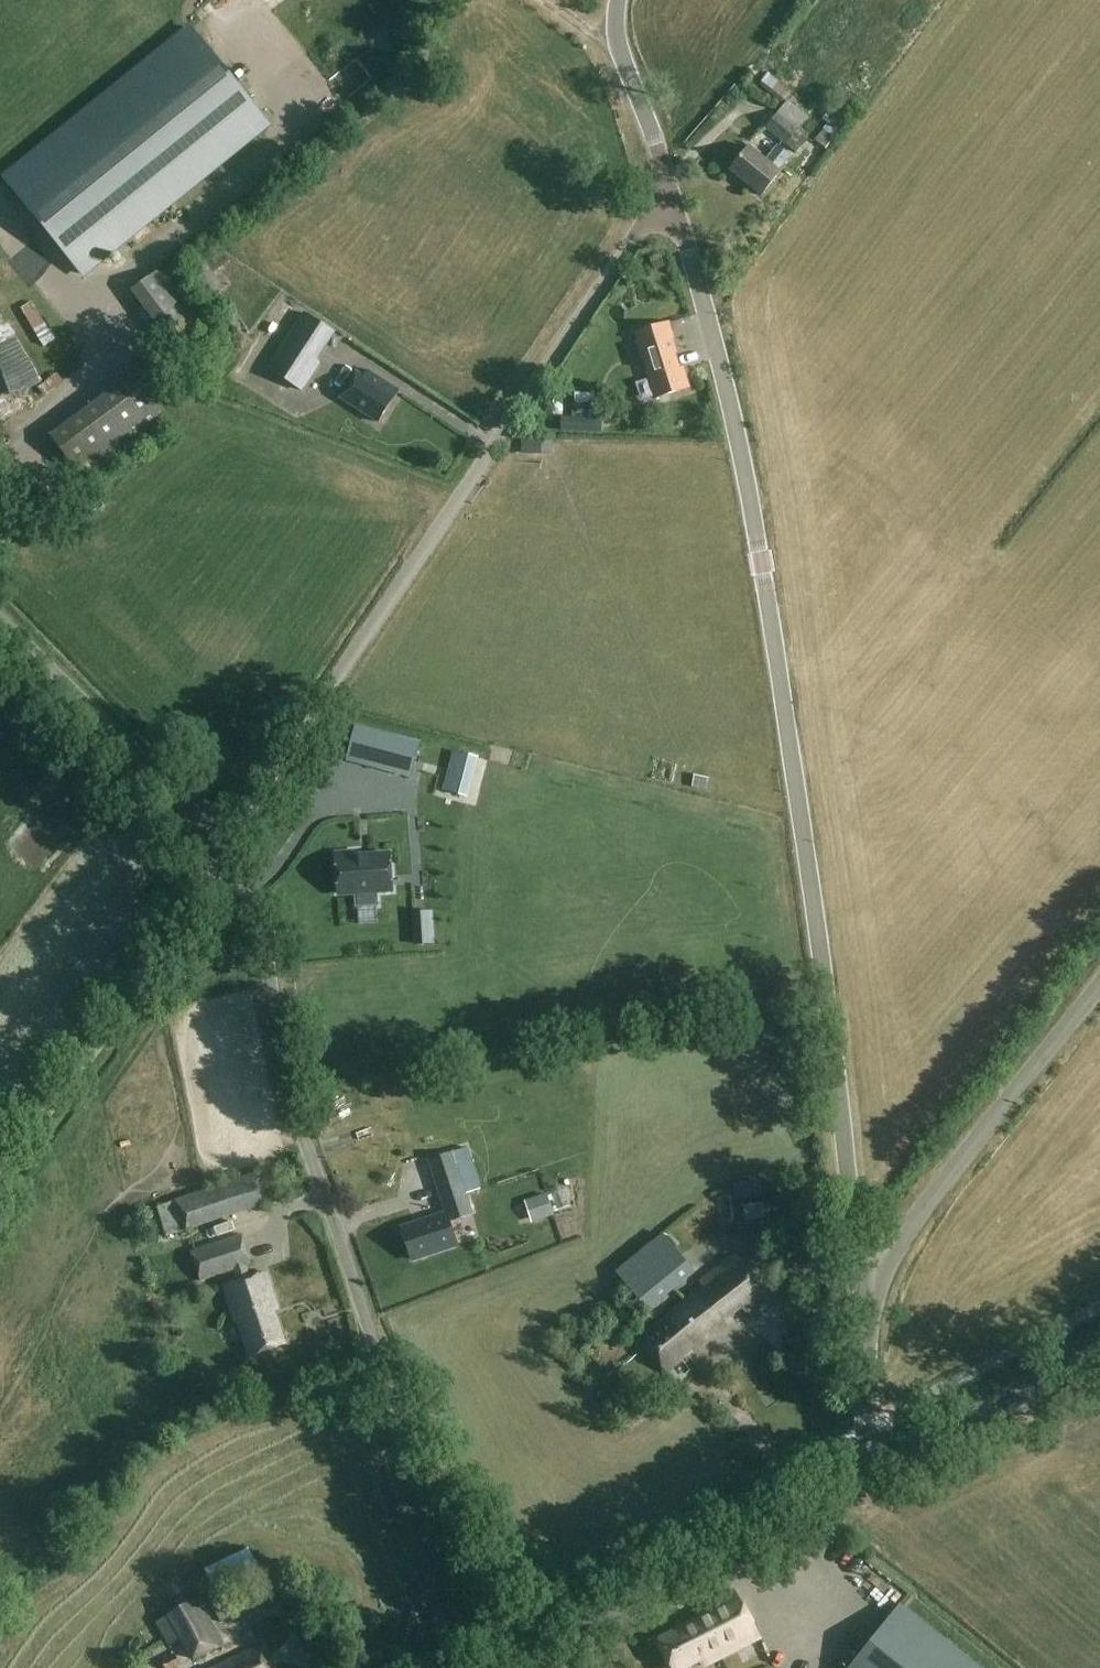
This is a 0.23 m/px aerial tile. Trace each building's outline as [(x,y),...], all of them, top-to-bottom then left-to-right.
[(268,123),(191,28),(6,179),(81,274),(268,123)] [(790,91),(767,73),(758,84),(780,102),(783,99),(784,100),(790,91)] [(808,116),(788,99),(765,127),(797,152),(807,139),(797,130),(808,116)] [(845,115),(832,105),(822,119),(826,122),(813,140),(815,140),(808,149),(818,157),(824,149),(825,149),(838,132),(841,134),(847,125),(841,121),(845,115)] [(761,196),(780,173),(778,171),(790,156),(777,146),(766,161),(749,147),(730,170),(761,196)] [(220,285),(205,263),(198,277),(209,292),(220,285)] [(67,357),(55,338),(53,339),(31,302),(20,308),(44,347),(45,346),(55,363),(67,357)] [(335,333),(308,315),(303,312),(266,369),(301,391),(320,363),(317,361),(335,333)] [(38,387),(43,394),(62,382),(56,372),(40,382),(6,323),(4,324),(0,318),(0,409),(38,387)] [(655,399),(689,388),(683,367),(680,368),(675,354),(678,353),(669,322),(632,333),(636,347),(639,346),(655,399)] [(342,396),(378,423),(401,392),(371,370),(366,377),(360,372),(342,396)] [(166,420),(133,374),(50,435),(83,481),(166,420)] [(601,404),(572,403),(571,416),(600,417),(601,404)] [(600,418),(561,417),(560,432),(600,434),(600,418)] [(520,439),(520,454),(540,454),(540,453),(552,453),(552,440),(541,440),(541,439),(520,439)] [(346,760),(410,775),(419,741),(355,725),(346,760)] [(356,851),(336,853),(339,894),(356,893),(357,906),(376,904),(376,891),(392,890),(389,854),(356,856),(356,851)] [(432,911),(415,912),(416,927),(433,925),(432,911)] [(417,949),(441,949),(441,931),(418,931),(417,949)] [(259,1171),(173,1199),(183,1230),(269,1202),(259,1171)] [(472,1214),(460,1176),(437,1184),(446,1214),(402,1228),(412,1260),(457,1245),(449,1222),(472,1214)] [(736,1183),(738,1198),(763,1194),(761,1179),(736,1183)] [(764,1202),(746,1204),(748,1219),(766,1216),(764,1202)] [(224,1238),(248,1233),(244,1218),(221,1224),(224,1238)] [(665,1230),(616,1271),(648,1311),(697,1272),(682,1252),(665,1230)] [(239,1322),(250,1355),(250,1356),(285,1344),(273,1310),(278,1309),(265,1272),(250,1277),(246,1266),(251,1264),(241,1235),(191,1252),(201,1281),(234,1270),(238,1281),(225,1286),(237,1322),(239,1322)] [(640,1338),(667,1372),(735,1322),(730,1315),(742,1306),(749,1314),(771,1296),(738,1254),(702,1282),(705,1285),(667,1316),(668,1317),(640,1338)] [(759,1637),(735,1591),(696,1611),(699,1618),(658,1639),(672,1667),(683,1667),(699,1660),(703,1666),(759,1637)] [(201,1595),(155,1621),(170,1646),(182,1639),(193,1660),(226,1641),(201,1595)] [(849,1667),(980,1667),(900,1604),(849,1667)] [(260,1645),(214,1667),(270,1667),(260,1645)]
